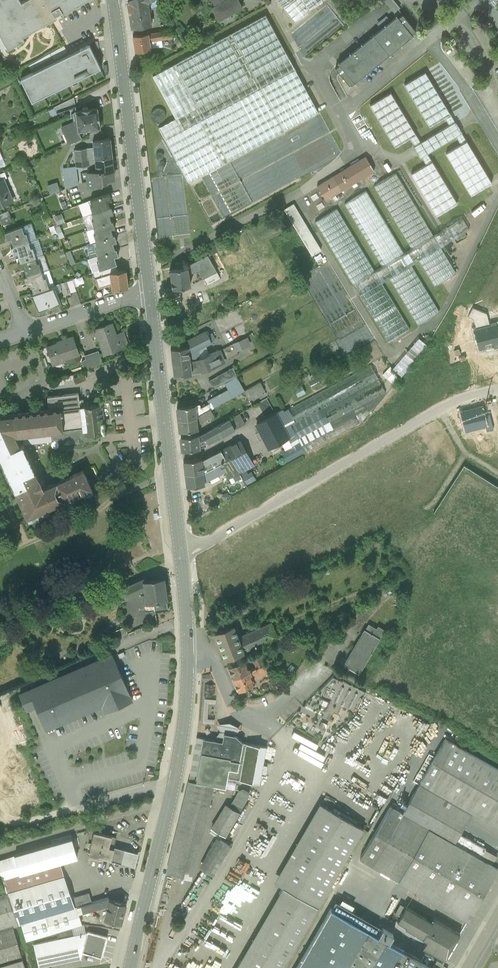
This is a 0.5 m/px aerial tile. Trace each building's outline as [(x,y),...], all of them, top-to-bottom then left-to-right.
[(8,48),(24,39),(23,36),(56,17),(55,15),(82,0),(25,0),(22,2),(21,0),(0,0),(0,34),(8,48)] [(127,2),(131,28),(151,25),(149,10),(148,2),(151,0),(128,0),(127,2)] [(149,10),(161,8),(158,0),(151,0),(148,2),(149,10)] [(215,4),(211,6),(218,19),(242,6),(238,0),(212,0),(215,4)] [(295,22),(322,0),(277,0),(295,22)] [(397,16),(339,64),(340,65),(335,68),(349,85),(353,81),(354,83),(412,35),(411,33),(415,30),(402,14),(398,17),(397,16)] [(265,15),(153,76),(182,130),(295,69),(265,15)] [(171,30),(133,36),(135,51),(151,49),(149,40),(152,41),(172,37),(171,30)] [(21,78),(32,101),(99,67),(88,44),(21,78)] [(48,53),(50,58),(59,53),(57,48),(48,53)] [(182,130),(165,140),(188,182),(318,112),(295,69),(182,130)] [(457,203),(427,154),(456,136),(461,144),(445,153),(470,195),(491,182),(425,72),(404,85),(429,126),(444,117),(449,125),(420,142),(391,93),(370,106),(395,147),(410,138),(415,146),(413,147),(420,158),(421,157),(426,165),(411,174),(436,216),(457,203)] [(74,97),(57,105),(61,112),(75,107),(74,97)] [(77,121),(68,124),(70,129),(63,132),(68,143),(82,137),(79,130),(100,127),(100,126),(102,124),(101,120),(99,118),(97,107),(75,111),(76,112),(71,112),(72,118),(76,118),(77,121)] [(103,131),(92,132),(90,133),(91,141),(93,141),(93,140),(103,139),(103,131)] [(103,139),(93,140),(93,141),(94,148),(87,148),(89,159),(112,156),(110,138),(103,139)] [(87,148),(74,150),(76,161),(89,159),(87,148)] [(112,156),(89,159),(89,166),(96,165),(96,171),(97,171),(113,169),(114,169),(112,156)] [(365,157),(333,176),(341,191),(374,171),(365,157)] [(76,166),(63,168),(64,175),(77,173),(76,167),(76,166)] [(113,169),(97,171),(96,171),(87,172),(88,186),(94,186),(100,183),(100,182),(104,182),(106,179),(112,179),(114,178),(113,169)] [(433,235),(396,173),(373,186),(411,249),(433,235)] [(333,176),(317,186),(325,200),(341,191),(333,176)] [(13,201),(13,200),(12,200),(4,180),(3,179),(0,180),(0,206),(13,201)] [(45,184),(48,193),(58,190),(56,181),(45,184)] [(404,253),(366,190),(344,203),(382,266),(404,253)] [(109,193),(90,200),(92,205),(90,206),(92,213),(93,214),(110,208),(110,207),(108,201),(112,199),(109,193)] [(321,249),(293,204),(284,209),(312,255),(321,249)] [(110,208),(93,214),(92,213),(94,219),(92,220),(94,227),(94,228),(111,222),(111,221),(109,215),(113,213),(111,207),(110,207),(110,208)] [(375,271),(337,208),(315,222),(353,285),(375,271)] [(0,213),(0,222),(1,226),(13,221),(8,210),(0,213)] [(111,222),(94,228),(94,227),(93,227),(95,233),(93,234),(96,241),(96,242),(113,236),(113,235),(111,229),(115,227),(113,221),(111,221),(111,222)] [(22,226),(5,233),(7,240),(11,238),(14,246),(14,247),(28,242),(29,242),(26,233),(24,233),(22,226)] [(113,236),(96,242),(96,241),(95,242),(97,247),(95,248),(97,255),(98,256),(115,250),(115,249),(112,242),(116,241),(114,235),(113,235),(113,236)] [(382,266),(375,271),(353,285),(359,295),(381,282),(389,278),(411,264),(418,260),(440,247),(433,235),(411,249),(404,253),(382,266)] [(28,242),(14,247),(14,246),(11,247),(13,254),(17,253),(20,261),(20,262),(35,257),(36,257),(32,247),(30,248),(29,242),(28,242)] [(440,247),(418,260),(434,286),(456,272),(440,247)] [(115,250),(98,256),(97,255),(99,261),(97,262),(99,270),(117,264),(114,257),(118,255),(116,249),(115,249),(115,250)] [(35,257),(20,262),(20,261),(17,262),(20,269),(24,268),(27,276),(27,277),(41,272),(42,272),(39,262),(37,263),(35,257)] [(212,274),(203,258),(194,262),(198,269),(203,278),(205,277),(212,274)] [(187,268),(170,270),(172,287),(190,285),(189,274),(198,269),(194,262),(187,266),(187,268)] [(439,311),(411,264),(389,278),(417,324),(439,311)] [(126,270),(110,272),(110,273),(95,278),(98,288),(111,284),(112,289),(128,287),(126,270)] [(212,274),(205,277),(208,284),(220,278),(217,271),(212,274)] [(41,272),(27,277),(27,276),(24,277),(26,284),(30,283),(33,292),(41,289),(49,287),(45,277),(43,278),(42,272),(41,272)] [(72,279),(67,281),(71,292),(76,291),(72,279)] [(410,329),(381,282),(359,295),(388,342),(410,329)] [(49,287),(41,289),(49,307),(49,308),(60,303),(53,286),(49,287)] [(33,292),(30,293),(38,312),(49,307),(41,289),(33,292)] [(477,329),(489,326),(487,315),(473,309),(469,316),(475,318),(477,329)] [(112,323),(90,330),(93,340),(99,338),(104,354),(128,346),(124,335),(117,338),(112,323)] [(497,345),(497,335),(495,324),(489,326),(477,329),(473,330),(478,350),(497,345)] [(206,331),(187,341),(188,347),(189,354),(211,343),(212,342),(209,336),(206,331)] [(217,332),(209,336),(212,342),(220,338),(217,332)] [(73,336),(63,340),(63,341),(47,347),(52,362),(63,358),(63,359),(79,354),(73,336)] [(419,338),(392,368),(401,376),(427,345),(419,338)] [(245,339),(233,344),(236,351),(248,346),(245,339)] [(211,343),(189,354),(188,347),(170,349),(172,362),(190,360),(196,360),(197,360),(214,353),(211,343)] [(196,360),(190,360),(172,362),(174,375),(200,372),(224,362),(219,350),(214,353),(197,360),(196,360)] [(98,351),(92,354),(96,365),(102,363),(98,351)] [(96,365),(92,354),(85,356),(89,368),(96,365)] [(424,359),(411,371),(414,374),(427,362),(424,359)] [(370,365),(283,412),(291,426),(299,441),(305,452),(361,421),(385,392),(370,365)] [(219,386),(222,384),(236,376),(233,370),(215,380),(219,386)] [(394,371),(387,379),(394,385),(399,379),(394,371)] [(209,403),(211,409),(231,398),(240,393),(244,391),(236,376),(222,384),(226,390),(207,400),(209,403)] [(248,388),(253,396),(266,389),(262,381),(248,388)] [(420,406),(428,402),(424,391),(415,395),(420,406)] [(78,393),(47,397),(49,410),(12,415),(14,436),(52,431),(53,440),(63,439),(64,443),(94,440),(93,434),(98,434),(105,433),(104,424),(104,423),(104,422),(108,421),(107,419),(104,419),(102,404),(89,405),(89,406),(80,407),(78,393)] [(240,393),(231,398),(233,402),(242,397),(240,393)] [(195,405),(177,407),(179,419),(196,417),(211,409),(209,403),(201,407),(199,404),(195,405)] [(461,412),(466,430),(485,425),(483,416),(481,407),(461,412)] [(196,417),(179,419),(180,431),(198,429),(197,424),(213,415),(211,409),(196,417)] [(277,417),(284,430),(291,426),(283,412),(283,411),(269,417),(271,420),(277,417)] [(245,423),(240,413),(235,416),(240,426),(245,423)] [(489,414),(483,416),(485,425),(487,431),(493,430),(489,414)] [(12,489),(14,488),(14,490),(39,479),(23,444),(19,446),(14,436),(12,415),(1,416),(0,416),(0,462),(12,489)] [(240,426),(235,416),(230,419),(235,429),(240,426)] [(269,417),(257,424),(264,438),(265,440),(278,433),(271,420),(269,417)] [(277,417),(271,420),(278,433),(284,430),(277,417)] [(200,435),(181,437),(182,450),(199,448),(207,446),(206,442),(207,442),(218,436),(219,438),(235,429),(230,419),(200,435)] [(288,438),(281,441),(285,449),(297,443),(299,441),(291,426),(284,430),(288,438)] [(288,438),(284,430),(278,433),(265,440),(269,448),(281,441),(288,438)] [(221,450),(226,460),(231,458),(245,451),(245,450),(240,440),(221,450)] [(297,443),(285,449),(293,463),(304,456),(297,443)] [(201,458),(183,460),(185,474),(205,471),(221,463),(226,460),(221,450),(201,460),(201,458)] [(245,451),(231,458),(236,467),(250,459),(245,451)] [(239,473),(236,467),(231,458),(226,460),(221,463),(226,470),(224,471),(229,478),(239,473)] [(205,471),(185,474),(187,486),(204,484),(204,481),(207,480),(224,471),(226,470),(221,463),(205,471)] [(250,467),(239,473),(247,488),(258,482),(250,467)] [(71,479),(44,491),(39,479),(14,490),(27,517),(29,520),(49,511),(48,508),(58,503),(59,507),(75,499),(73,496),(83,492),(84,495),(93,491),(83,470),(69,476),(71,479)] [(164,578),(145,581),(144,579),(135,583),(139,592),(141,591),(143,602),(147,601),(147,603),(153,602),(154,611),(168,609),(167,600),(164,578)] [(135,583),(121,589),(125,598),(139,592),(135,583)] [(105,597),(94,601),(98,610),(109,606),(105,597)] [(271,622),(237,637),(233,626),(215,633),(225,658),(234,654),(236,655),(240,653),(241,652),(242,652),(242,653),(278,637),(276,633),(271,622)] [(377,629),(369,625),(366,630),(380,639),(385,630),(378,626),(377,629)] [(365,630),(344,665),(359,674),(380,639),(366,630),(365,630)] [(112,655),(29,690),(46,730),(100,706),(102,710),(131,698),(112,655)] [(260,655),(253,658),(257,668),(264,665),(260,655)] [(245,659),(228,667),(233,679),(249,672),(245,659)] [(249,672),(233,679),(238,691),(254,684),(252,678),(267,672),(264,665),(257,668),(249,672)] [(452,732),(440,725),(436,733),(448,740),(452,732)] [(222,741),(203,738),(199,763),(209,765),(211,754),(230,757),(228,768),(229,768),(238,770),(243,742),(235,735),(224,733),(222,741)] [(196,737),(189,780),(195,781),(199,763),(203,738),(196,737)] [(445,739),(420,782),(472,812),(497,828),(497,769),(445,739)] [(266,747),(243,742),(238,770),(229,768),(227,778),(259,784),(266,747)] [(209,765),(199,763),(195,781),(189,780),(188,780),(186,790),(203,794),(200,804),(208,806),(213,785),(225,787),(227,778),(229,768),(228,768),(230,757),(211,754),(209,765)] [(472,812),(420,782),(402,813),(419,822),(424,814),(459,834),(472,812)] [(243,788),(238,790),(229,806),(239,812),(248,796),(248,791),(243,788)] [(186,790),(166,872),(183,876),(200,804),(203,794),(186,790)] [(229,806),(225,803),(210,827),(224,835),(239,812),(229,806)] [(275,881),(284,886),(329,808),(320,803),(275,881)] [(191,878),(208,806),(200,804),(183,876),(191,878)] [(402,813),(390,806),(360,858),(467,920),(497,868),(492,864),(481,858),(419,822),(402,813)] [(329,808),(284,886),(292,891),(248,967),(283,967),(363,828),(329,808)] [(243,814),(239,812),(224,835),(229,838),(243,814)] [(459,834),(424,814),(419,822),(481,858),(486,849),(459,834)] [(116,836),(99,832),(93,837),(91,843),(113,848),(114,845),(116,836)] [(15,856),(15,857),(0,861),(0,872),(2,879),(59,862),(77,856),(71,834),(51,840),(53,844),(15,856)] [(220,839),(202,869),(212,875),(230,845),(220,839)] [(113,848),(91,843),(88,855),(99,858),(100,856),(104,857),(105,856),(111,858),(113,848)] [(129,849),(114,845),(113,848),(111,858),(105,856),(104,857),(100,856),(99,858),(125,865),(129,849)] [(59,862),(2,879),(7,893),(8,894),(64,877),(59,862)] [(64,877),(8,894),(19,924),(21,923),(74,907),(71,899),(64,877)] [(292,891),(284,886),(237,967),(248,967),(292,891)] [(0,895),(0,967),(25,967),(13,926),(19,924),(8,894),(7,893),(0,895)] [(88,894),(71,899),(74,907),(81,905),(91,902),(88,894)] [(91,902),(81,905),(82,912),(108,904),(104,919),(121,923),(126,903),(109,899),(108,897),(91,902)] [(74,907),(21,923),(27,940),(56,931),(72,927),(81,924),(77,914),(82,912),(81,905),(74,907)] [(459,934),(433,919),(432,922),(405,906),(397,921),(406,926),(405,928),(427,940),(423,947),(444,960),(459,934)] [(331,908),(296,967),(435,967),(389,942),(393,934),(382,928),(378,935),(331,908)] [(72,927),(56,931),(58,939),(74,935),(72,927)] [(107,936),(88,931),(87,932),(82,952),(96,956),(96,955),(102,952),(103,952),(107,936)] [(58,939),(34,944),(39,967),(81,958),(82,952),(87,932),(74,935),(58,939)]
